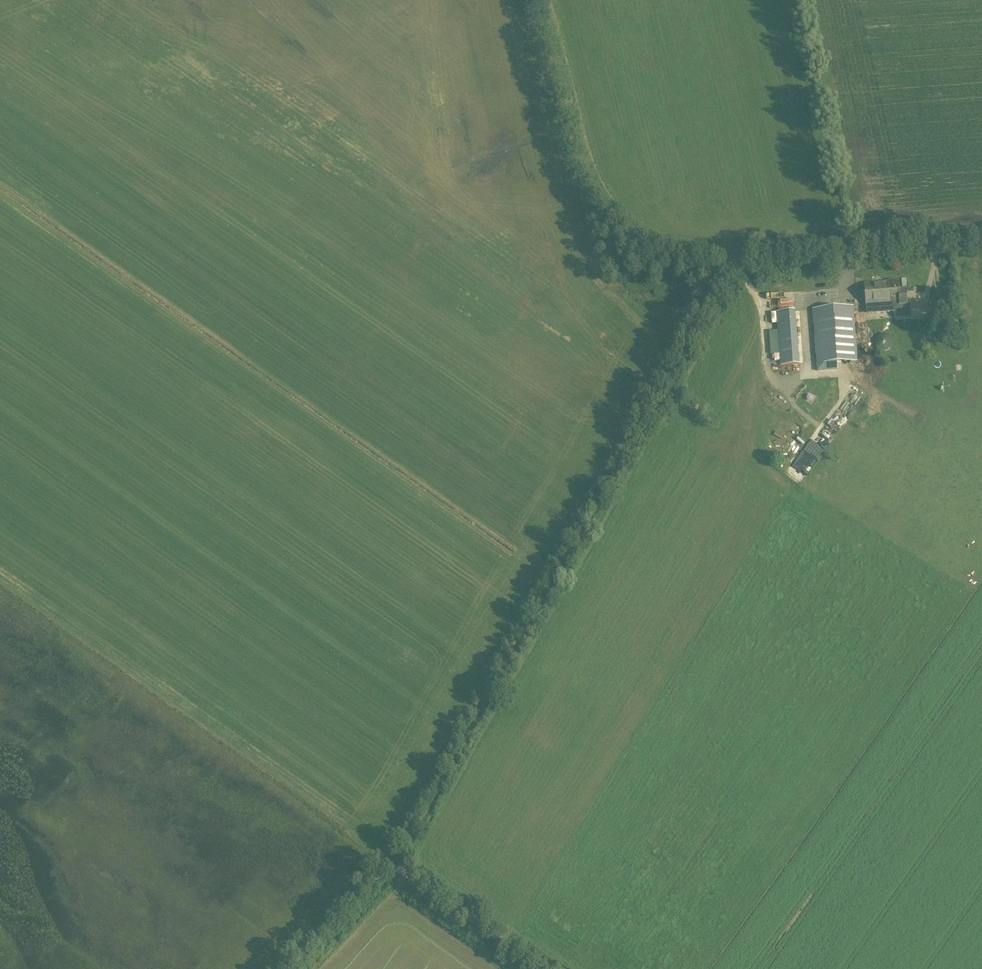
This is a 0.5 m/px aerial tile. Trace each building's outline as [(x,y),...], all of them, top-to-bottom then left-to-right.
[(889,282),(865,284),(866,303),(867,314),(882,313),(881,305),(899,304),(899,305),(907,305),(906,290),(899,290),(898,280),(889,281),(889,282)] [(854,316),(853,306),(812,309),(816,364),(863,360),(860,316),(854,316)] [(780,365),(799,364),(795,311),(777,312),(780,365)] [(883,351),(884,351),(885,351),(886,351),(887,350),(888,350),(889,349),(890,348),(891,347),(891,346),(892,345),(892,344),(892,343),(892,342),(892,341),(892,340),(891,339),(891,338),(890,337),(889,336),(888,335),(887,335),(886,334),(885,334),(884,334),(882,334),(881,334),(880,334),(879,335),(878,336),(877,337),(876,338),(876,339),(875,340),(875,341),(875,342),(875,343),(875,344),(875,345),(875,346),(876,347),(877,348),(877,349),(878,350),(879,350),(880,351),(881,351),(882,351),(883,351)]
